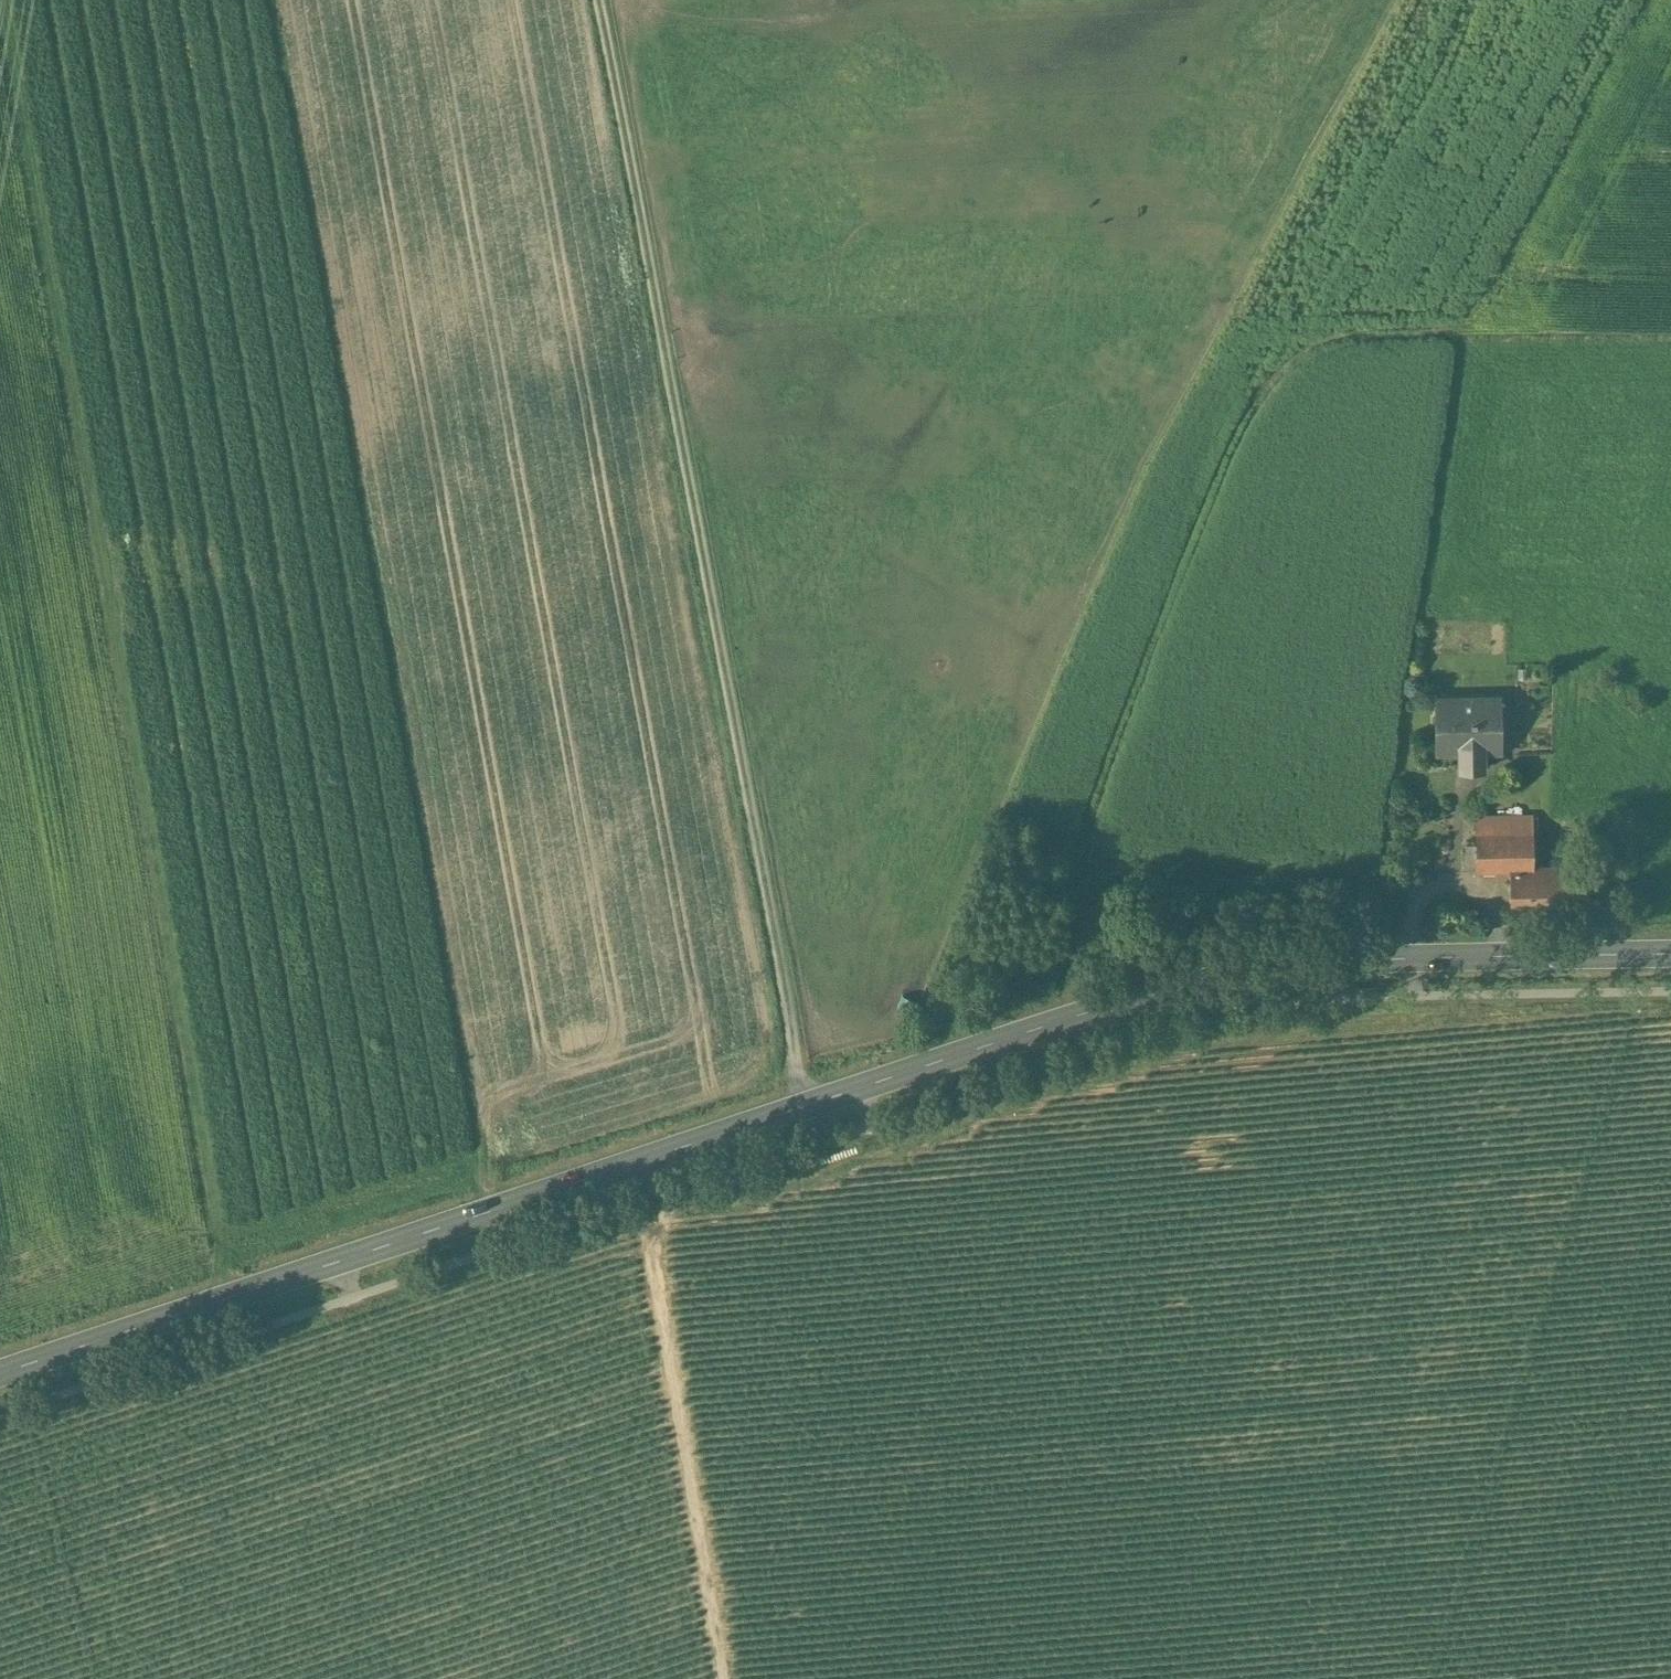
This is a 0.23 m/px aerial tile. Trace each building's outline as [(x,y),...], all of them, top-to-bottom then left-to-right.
[(1498,696),(1435,698),(1436,750),(1439,750),(1439,743),(1460,743),(1460,750),(1481,749),(1499,749),(1498,696)] [(1481,768),(1481,749),(1460,750),(1461,768),(1481,768)] [(1532,814),(1475,815),(1475,845),(1475,868),(1509,867),(1509,866),(1532,866),(1532,814)] [(1475,845),(1462,845),(1462,868),(1475,868),(1475,845)] [(1532,866),(1509,866),(1509,867),(1509,909),(1588,909),(1587,865),(1532,866)]
